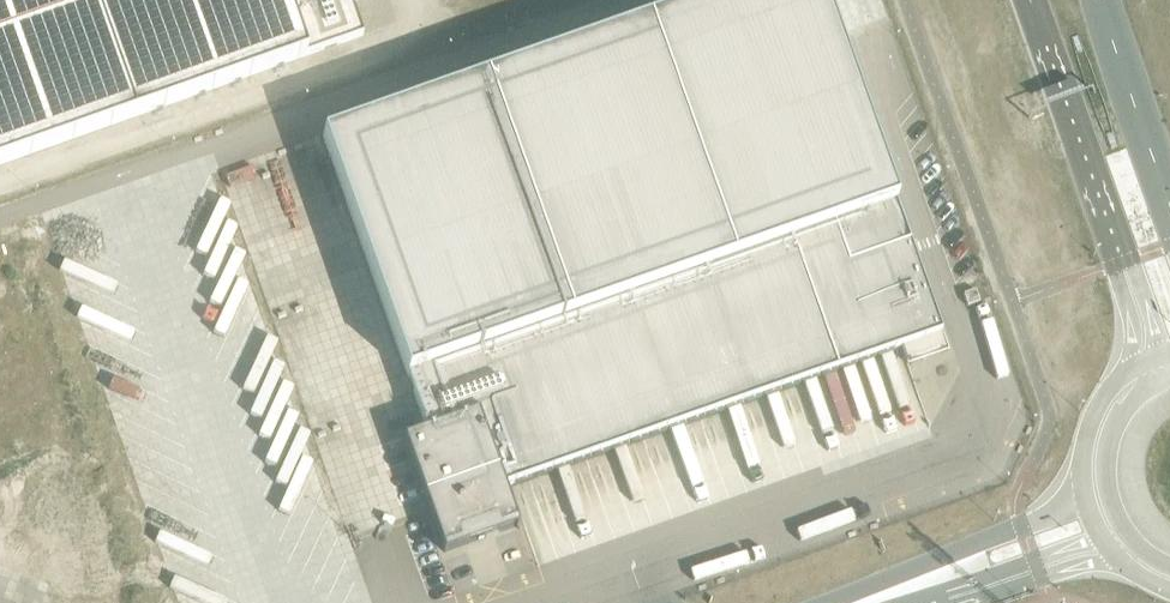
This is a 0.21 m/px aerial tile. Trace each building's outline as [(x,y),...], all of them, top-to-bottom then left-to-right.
[(362,35),(350,0),(0,0),(0,164),(362,35)] [(444,552),(446,551),(445,548),(515,523),(516,527),(518,526),(504,485),(941,331),(824,0),(710,0),(323,135),(427,430),(404,438),(444,552)] [(251,492),(255,504),(289,492),(284,480),(251,492)] [(325,565),(357,555),(342,509),(310,520),(325,565)] [(336,578),(361,568),(357,558),(332,568),(336,578)]
